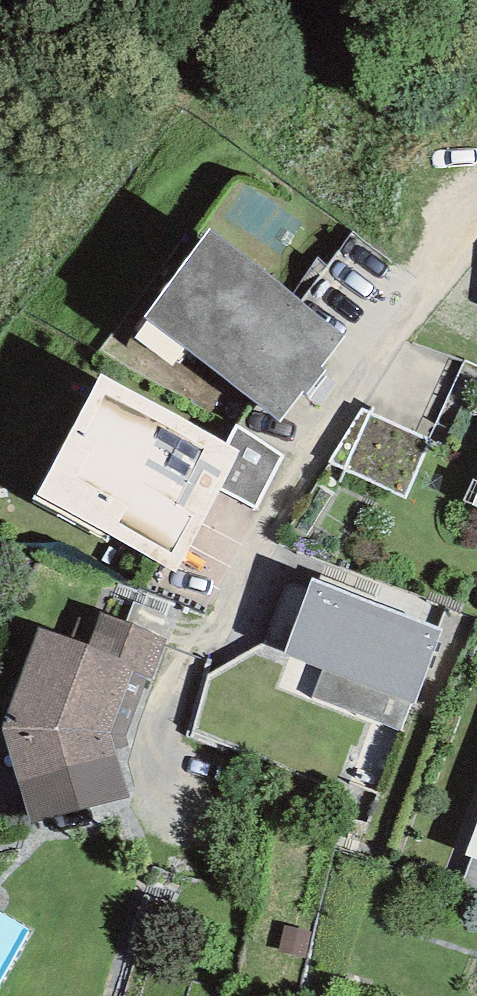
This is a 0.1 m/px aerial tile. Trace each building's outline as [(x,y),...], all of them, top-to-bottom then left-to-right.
[(145,317),(280,420),(303,391),(306,394),(325,370),(321,367),(344,334),(209,228),(145,317)] [(226,443),(101,375),(35,495),(175,572),(220,490),(241,452),(226,443)] [(430,441),(362,409),(327,462),(406,499),(430,441)] [(285,458),(236,426),(226,443),(241,452),(220,490),(255,508),(285,458)] [(313,579),(284,654),(322,668),(311,697),(400,731),(411,702),(415,704),(443,628),(313,579)] [(85,606),(71,640),(134,666),(132,671),(152,679),(168,640),(85,606)] [(2,729),(109,728),(132,671),(134,666),(71,640),(39,628),(2,729)] [(109,728),(2,729),(31,823),(129,797),(109,728)] [(466,853),(473,856),(462,884),(476,890),(476,824),(466,853)]
